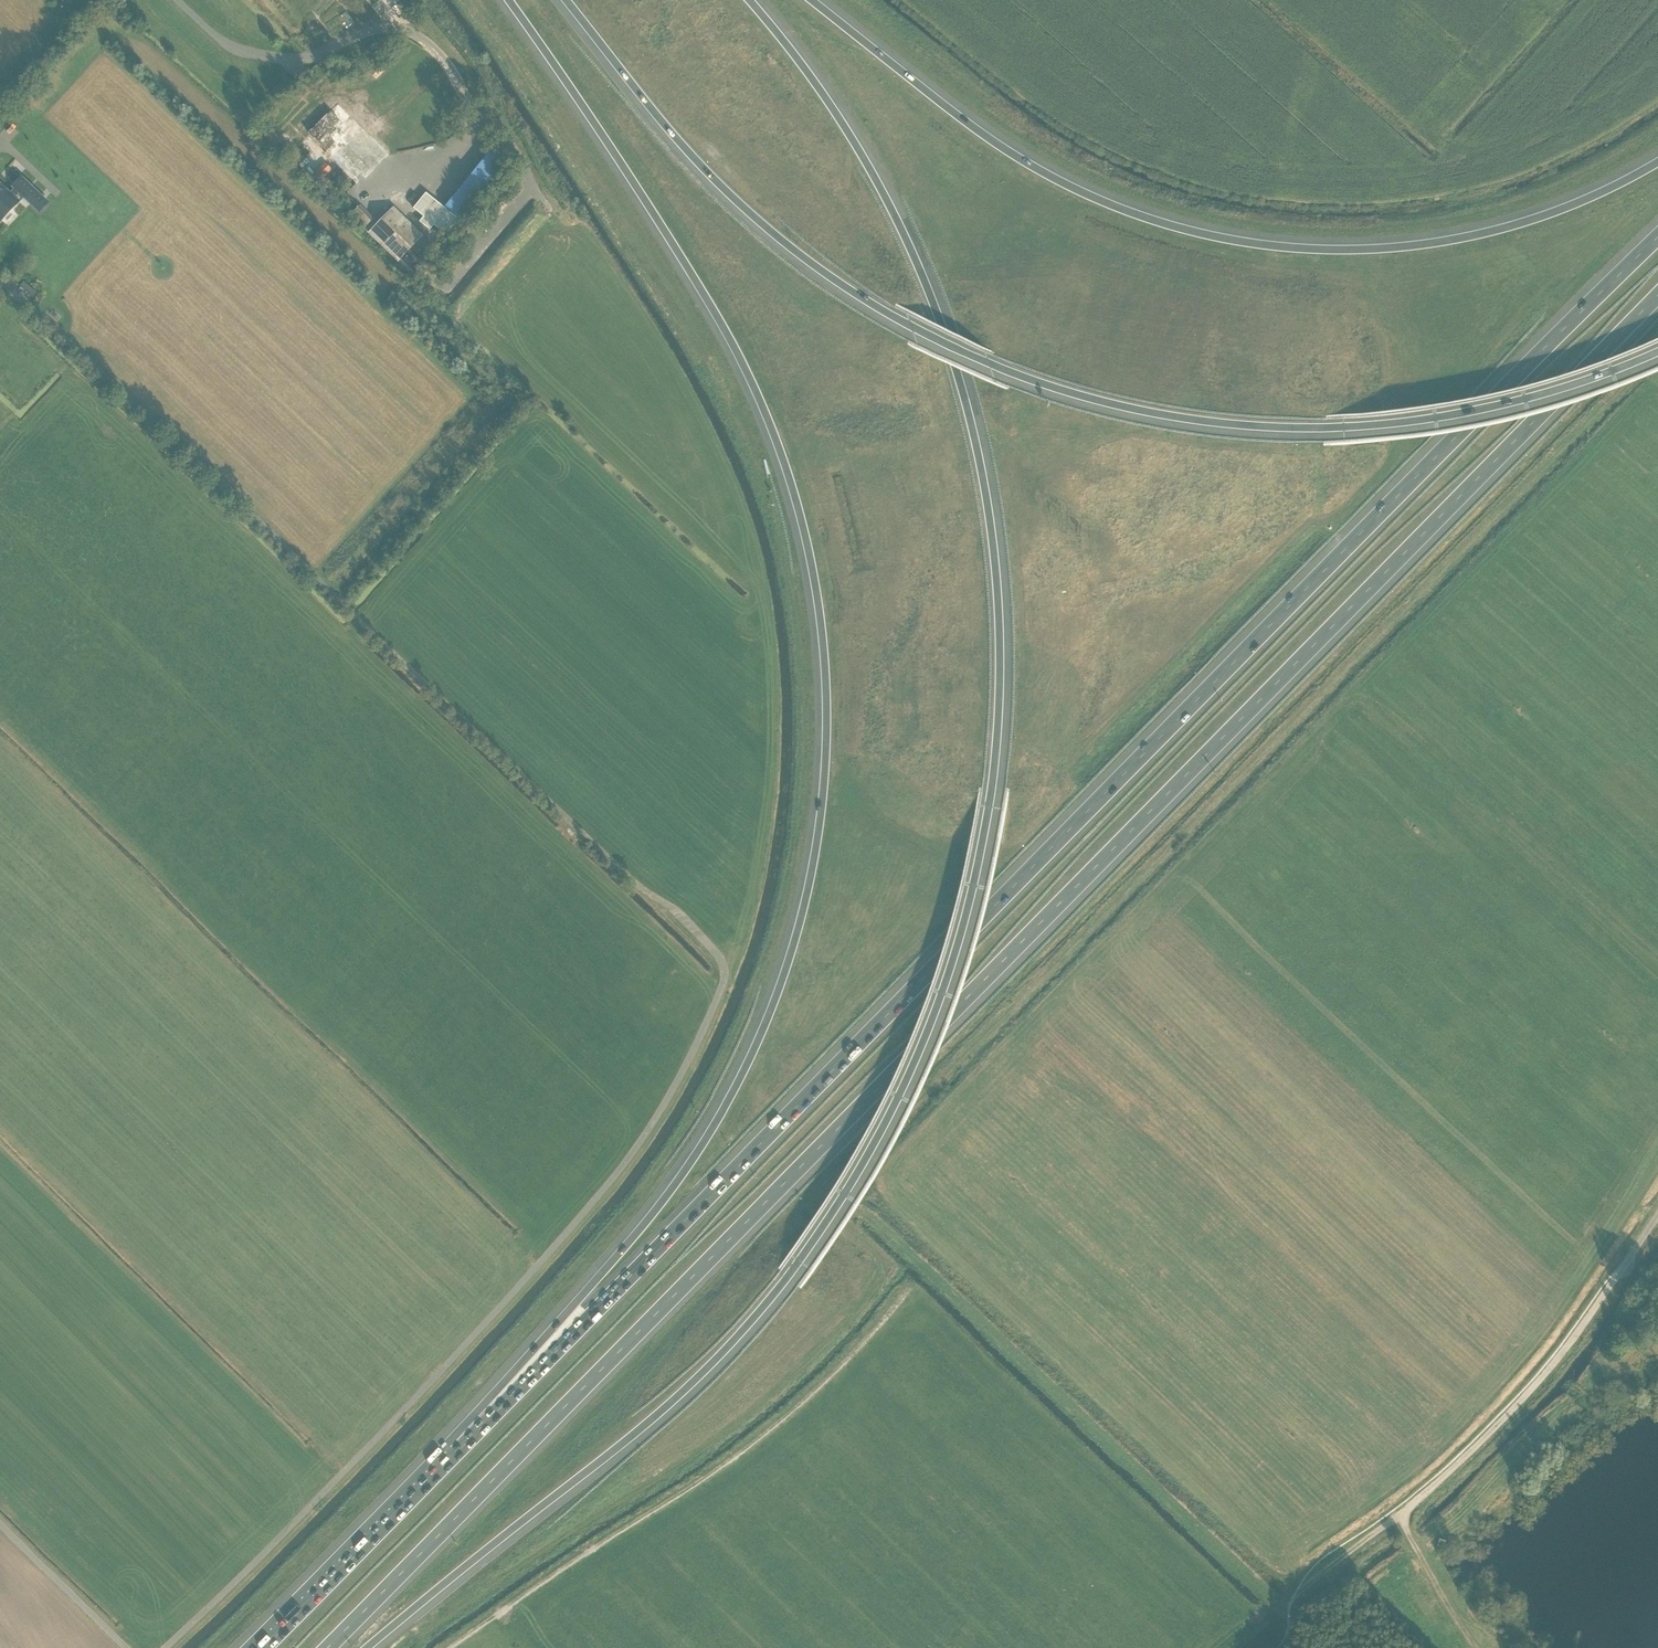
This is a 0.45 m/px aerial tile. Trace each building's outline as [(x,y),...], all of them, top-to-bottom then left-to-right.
[(337,104),(336,104),(308,132),(321,146),(317,150),(322,155),(325,152),(356,183),(359,181),(364,176),(365,177),(386,156),(388,158),(390,157),(388,155),(389,154),(338,103),(337,104)] [(371,132),(377,126),(370,119),(364,126),(371,132)] [(1320,125),(1320,134),(1329,134),(1330,125),(1320,125)] [(1310,139),(1312,127),(1303,126),(1301,138),(1310,139)] [(310,160),(321,169),(326,163),(316,154),(310,160)] [(20,178),(11,187),(13,189),(7,195),(0,187),(0,219),(16,203),(13,200),(18,194),(30,205),(39,196),(20,178)] [(360,204),(350,214),(364,227),(374,218),(360,204)] [(397,262),(423,236),(394,206),(368,232),(397,262)] [(1525,242),(1534,234),(1531,230),(1522,238),(1525,242)] [(1320,281),(1306,282),(1306,290),(1320,290),(1320,281)] [(444,285),(435,296),(441,302),(450,290),(444,285)] [(1253,310),(1252,302),(1237,303),(1237,311),(1253,310)] [(1340,470),(1332,477),(1339,483),(1346,476),(1340,470)] [(967,848),(965,838),(953,839),(955,849),(967,848)]
